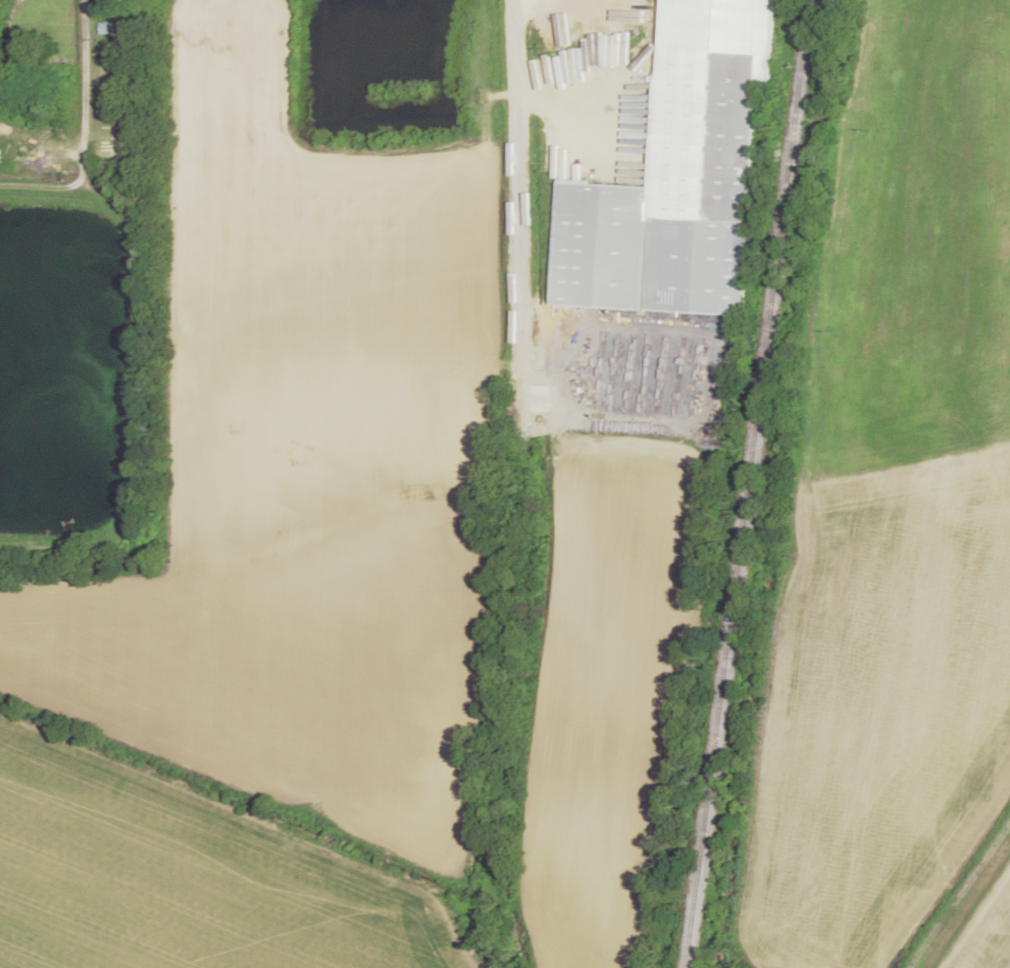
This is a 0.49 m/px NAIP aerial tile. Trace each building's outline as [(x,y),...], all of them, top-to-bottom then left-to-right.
[(755,86),(768,86),(772,0),(660,0),(649,187),(557,182),(550,306),(742,317),(755,86)] [(116,91),(102,92),(102,102),(116,102),(116,91)]
